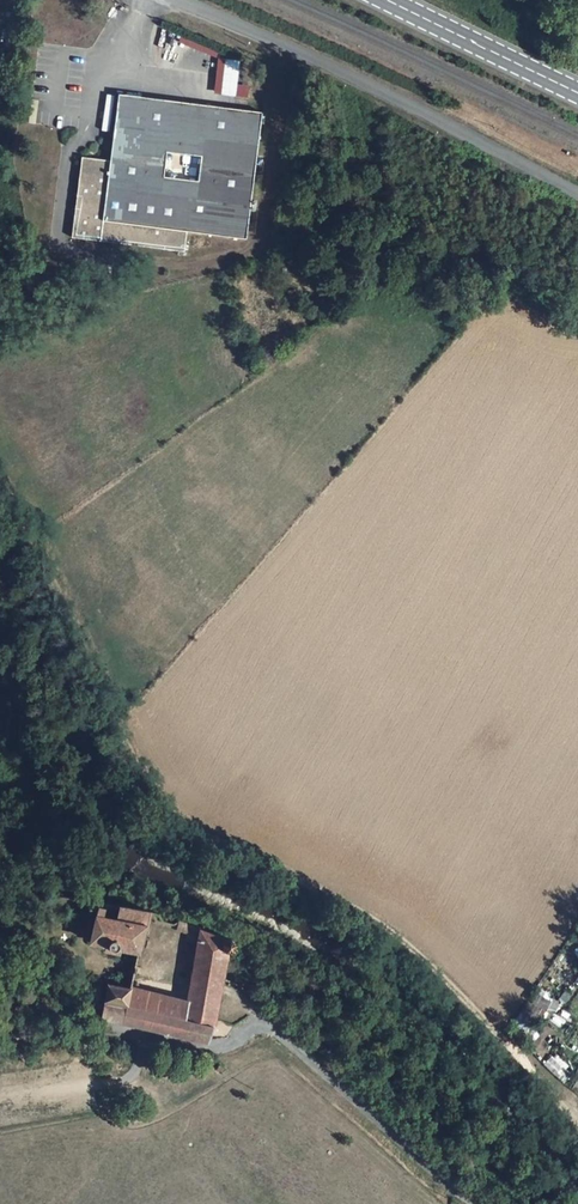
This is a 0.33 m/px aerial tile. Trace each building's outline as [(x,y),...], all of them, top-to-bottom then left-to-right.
[(82,157),(75,210),(78,210),(78,215),(75,214),(72,237),(184,251),(187,231),(246,238),(262,112),(219,107),(219,110),(213,109),(213,106),(119,95),(110,160),(82,157)] [(88,906),(96,908),(98,901),(89,900),(88,906)] [(147,927),(150,910),(98,901),(96,908),(90,941),(106,944),(106,949),(118,951),(118,947),(139,951),(143,927),(147,927)] [(214,1024),(215,1020),(228,951),(230,951),(232,950),(234,949),(234,948),(235,947),(235,946),(235,945),(235,944),(235,943),(235,942),(234,941),(233,940),(232,939),(231,938),(229,938),(228,938),(226,938),(184,922),(182,930),(182,931),(187,934),(186,939),(197,942),(188,1002),(131,987),(131,989),(108,983),(102,1018),(103,1018),(123,1023),(208,1042),(208,1041),(214,1024)] [(545,1063),(559,1078),(569,1068),(554,1054),(545,1063)]
